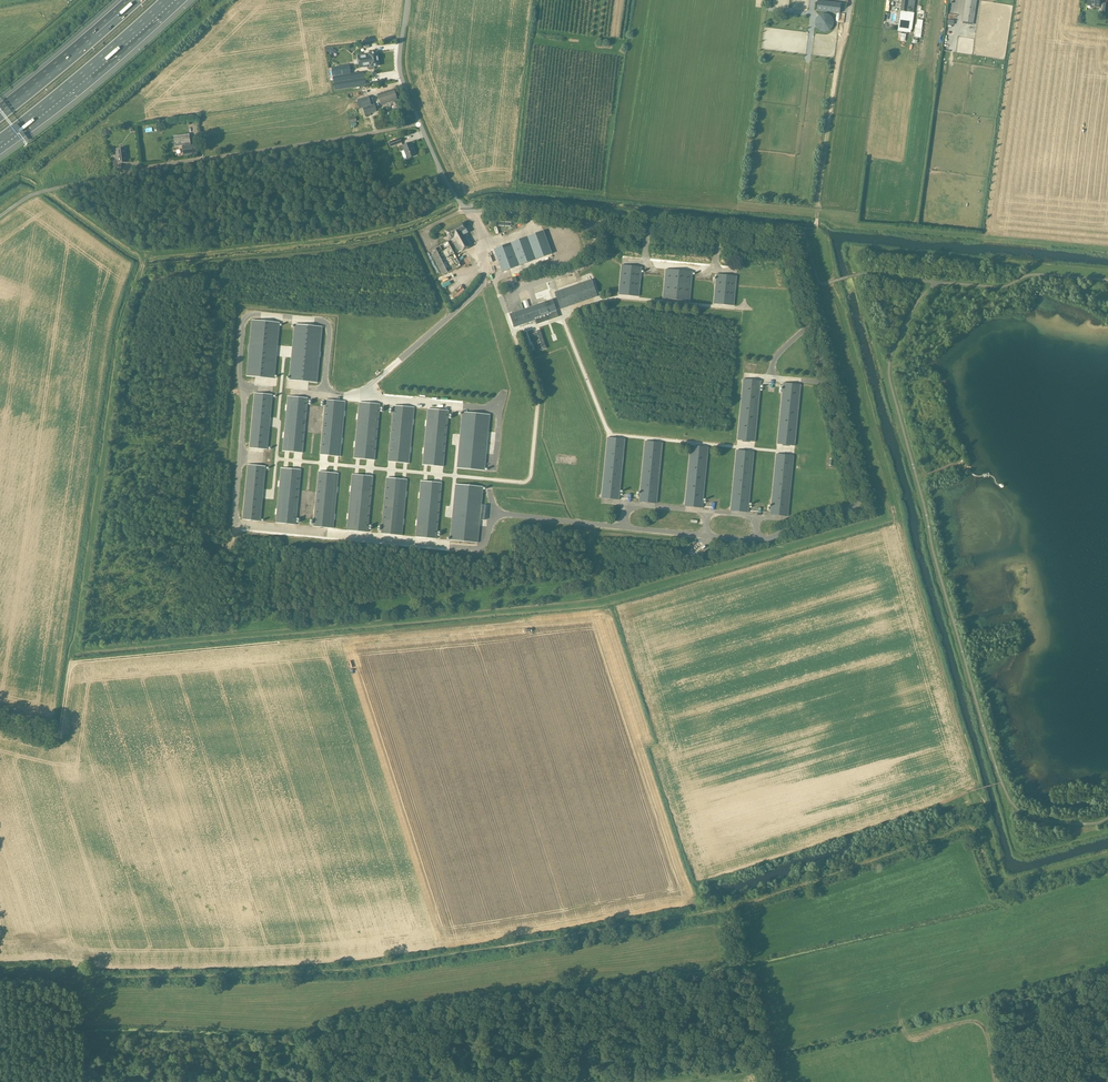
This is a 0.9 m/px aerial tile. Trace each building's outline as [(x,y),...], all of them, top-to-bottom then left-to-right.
[(818,0),(817,10),(840,13),(841,3),(818,0)] [(901,10),(913,12),(915,0),(902,0),(901,10)] [(963,21),(973,23),(977,0),(966,0),(963,21)] [(1100,3),(1101,0),(1088,0),(1087,5),(1102,7),(1101,11),(1107,12),(1107,4),(1102,3),(1100,3)] [(912,17),(900,16),(899,25),(913,26),(914,18),(911,18),(912,17)] [(915,28),(914,37),(921,38),(922,29),(915,28)] [(357,56),(358,62),(378,59),(377,52),(369,53),(369,54),(357,56)] [(378,59),(358,62),(359,68),(368,66),(368,69),(370,70),(374,70),(375,68),(375,66),(379,66),(378,59)] [(366,89),(365,88),(365,86),(367,85),(364,72),(351,74),(350,65),(331,68),(335,90),(361,86),(361,90),(366,89)] [(391,105),(393,101),(397,100),(394,89),(378,94),(381,105),(387,103),(391,105)] [(362,116),(365,115),(377,111),(375,103),(372,104),(369,96),(357,100),(360,109),(362,116)] [(391,107),(383,109),(386,120),(395,117),(391,107)] [(174,147),(182,146),(184,156),(197,154),(196,144),(191,144),(190,134),(173,136),(174,147)] [(402,143),(401,138),(390,142),(392,147),(402,143)] [(403,145),(407,159),(416,155),(411,142),(403,145)] [(122,167),(121,164),(127,163),(125,148),(116,149),(118,160),(114,161),(115,168),(122,167)] [(473,245),(466,233),(468,232),(466,229),(463,223),(445,231),(450,240),(451,240),(458,253),(473,245)] [(552,254),(543,231),(494,249),(502,272),(552,254)] [(443,276),(461,266),(448,241),(430,251),(443,276)] [(641,267),(621,265),(619,294),(639,296),(641,267)] [(692,272),(665,269),(663,299),(690,301),(692,272)] [(736,276),(716,274),(713,303),(733,305),(736,276)] [(512,278),(505,280),(509,289),(515,287),(514,283),(512,278)] [(588,300),(599,296),(593,279),(582,283),(556,292),(560,304),(562,309),(588,300)] [(557,311),(553,299),(521,310),(509,314),(514,327),(535,320),(536,324),(559,316),(557,311)] [(279,323),(252,320),(247,376),(274,379),(279,323)] [(322,327),(295,324),(290,380),(317,383),(322,327)] [(540,330),(534,332),(540,351),(546,348),(540,330)] [(761,381),(743,379),(737,440),(755,442),(761,381)] [(800,384),(782,383),(777,444),(794,446),(800,384)] [(255,393),(250,448),(267,450),(272,394),(255,393)] [(308,398),(290,396),(285,452),(303,453),(308,398)] [(343,401),(325,399),(320,455),(338,457),(343,401)] [(374,460),(379,404),(359,402),(354,458),(374,460)] [(414,407),(394,406),(389,461),(409,463),(414,407)] [(448,411),(428,409),(423,464),(443,466),(448,411)] [(489,414),(463,412),(457,468),(484,470),(489,414)] [(625,439),(607,437),(601,498),(619,500),(625,439)] [(662,443),(645,441),(639,502),(656,504),(662,443)] [(708,447),(690,445),(684,507),(702,508),(708,447)] [(754,452),(736,450),(730,511),(747,513),(754,452)] [(793,456),(776,454),(770,515),(788,517),(793,456)] [(266,466),(248,464),(243,520),(261,521),(266,466)] [(301,469),(284,467),(278,523),(296,525),(301,469)] [(337,472),(319,471),(314,526),(331,528),(337,472)] [(373,476),(353,474),(348,530),(368,532),(373,476)] [(407,479),(387,477),(382,533),(402,535),(407,479)] [(441,483),(421,481),(416,536),(436,538),(441,483)] [(483,486),(456,484),(450,540),(477,542),(483,486)] [(691,546),(687,550),(690,554),(695,551),(691,546)]
